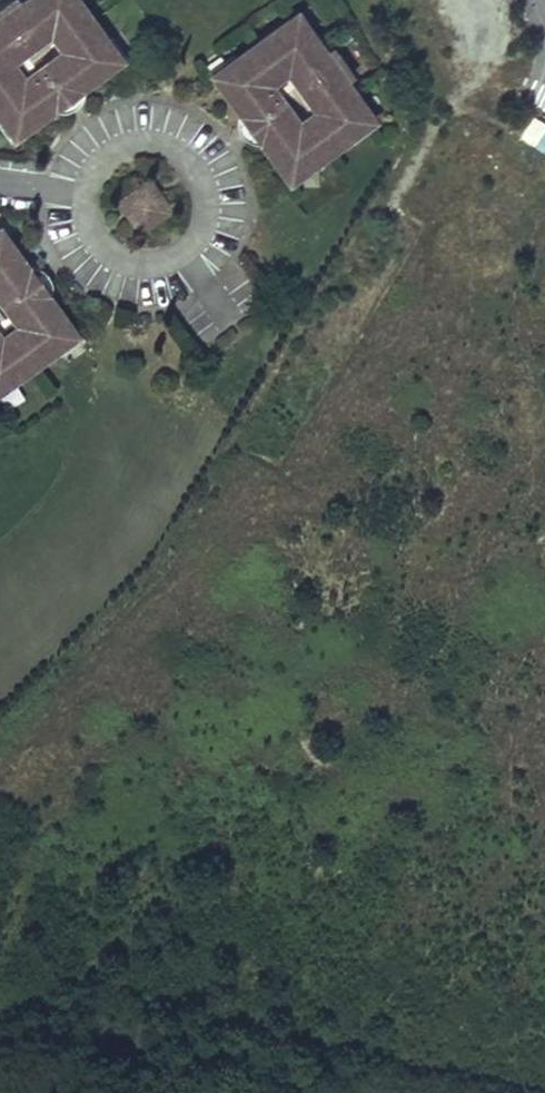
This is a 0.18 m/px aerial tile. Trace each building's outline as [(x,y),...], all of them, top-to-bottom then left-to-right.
[(0,117),(2,116),(17,136),(48,113),(46,110),(57,101),(59,92),(45,73),(35,80),(31,74),(24,79),(15,67),(9,71),(5,66),(11,61),(51,32),(57,28),(61,33),(55,38),(64,50),(53,59),(51,68),(66,88),(75,89),(91,77),(94,81),(120,62),(106,41),(108,40),(79,0),(25,0),(0,18),(0,117)] [(298,12),(291,17),(304,36),(311,31),(298,12)] [(234,62),(213,76),(233,103),(236,100),(248,117),(257,119),(277,104),(270,95),(275,91),(270,84),(283,75),(278,68),(284,65),(288,71),(318,111),(322,117),(317,121),(312,115),(300,124),(291,113),(282,111),(262,125),(261,134),(269,146),(265,149),(288,180),(308,165),(310,168),(369,125),(355,106),(362,102),(311,31),(304,36),(291,17),(232,60),(234,62)] [(57,28),(51,32),(55,38),(61,33),(57,28)] [(46,110),(48,113),(94,81),(91,77),(75,89),(66,88),(51,68),(53,59),(31,74),(35,80),(45,73),(59,92),(57,101),(46,110)] [(15,67),(11,61),(5,66),(9,71),(15,67)] [(278,68),(283,75),(288,71),(284,65),(278,68)] [(236,100),(233,103),(265,149),(269,146),(261,134),(262,125),(282,111),(291,113),(275,91),(270,95),(277,104),(257,119),(248,117),(236,100)] [(376,120),(362,102),(355,106),(369,125),(376,120)] [(312,115),(317,121),(322,117),(318,111),(312,115)] [(149,179),(142,184),(153,199),(161,194),(149,179)] [(142,184),(125,196),(136,212),(129,217),(130,219),(134,222),(139,225),(145,225),(150,225),(156,222),(159,219),(162,215),(164,209),(164,204),(163,199),(161,194),(153,199),(142,184)] [(125,196),(117,201),(129,217),(136,212),(125,196)] [(8,299),(28,284),(29,275),(20,263),(24,261),(2,230),(0,231),(0,297),(8,299)] [(24,261),(20,263),(29,275),(28,284),(8,299),(0,297),(0,299),(15,319),(20,315),(13,305),(32,291),(41,292),(50,304),(53,301),(24,261)] [(57,349),(56,347),(76,333),(53,301),(50,304),(41,292),(32,291),(13,305),(20,315),(15,319),(20,326),(7,335),(11,341),(6,345),(2,339),(0,336),(0,390),(57,349)] [(2,339),(6,345),(11,341),(7,335),(2,339)]
